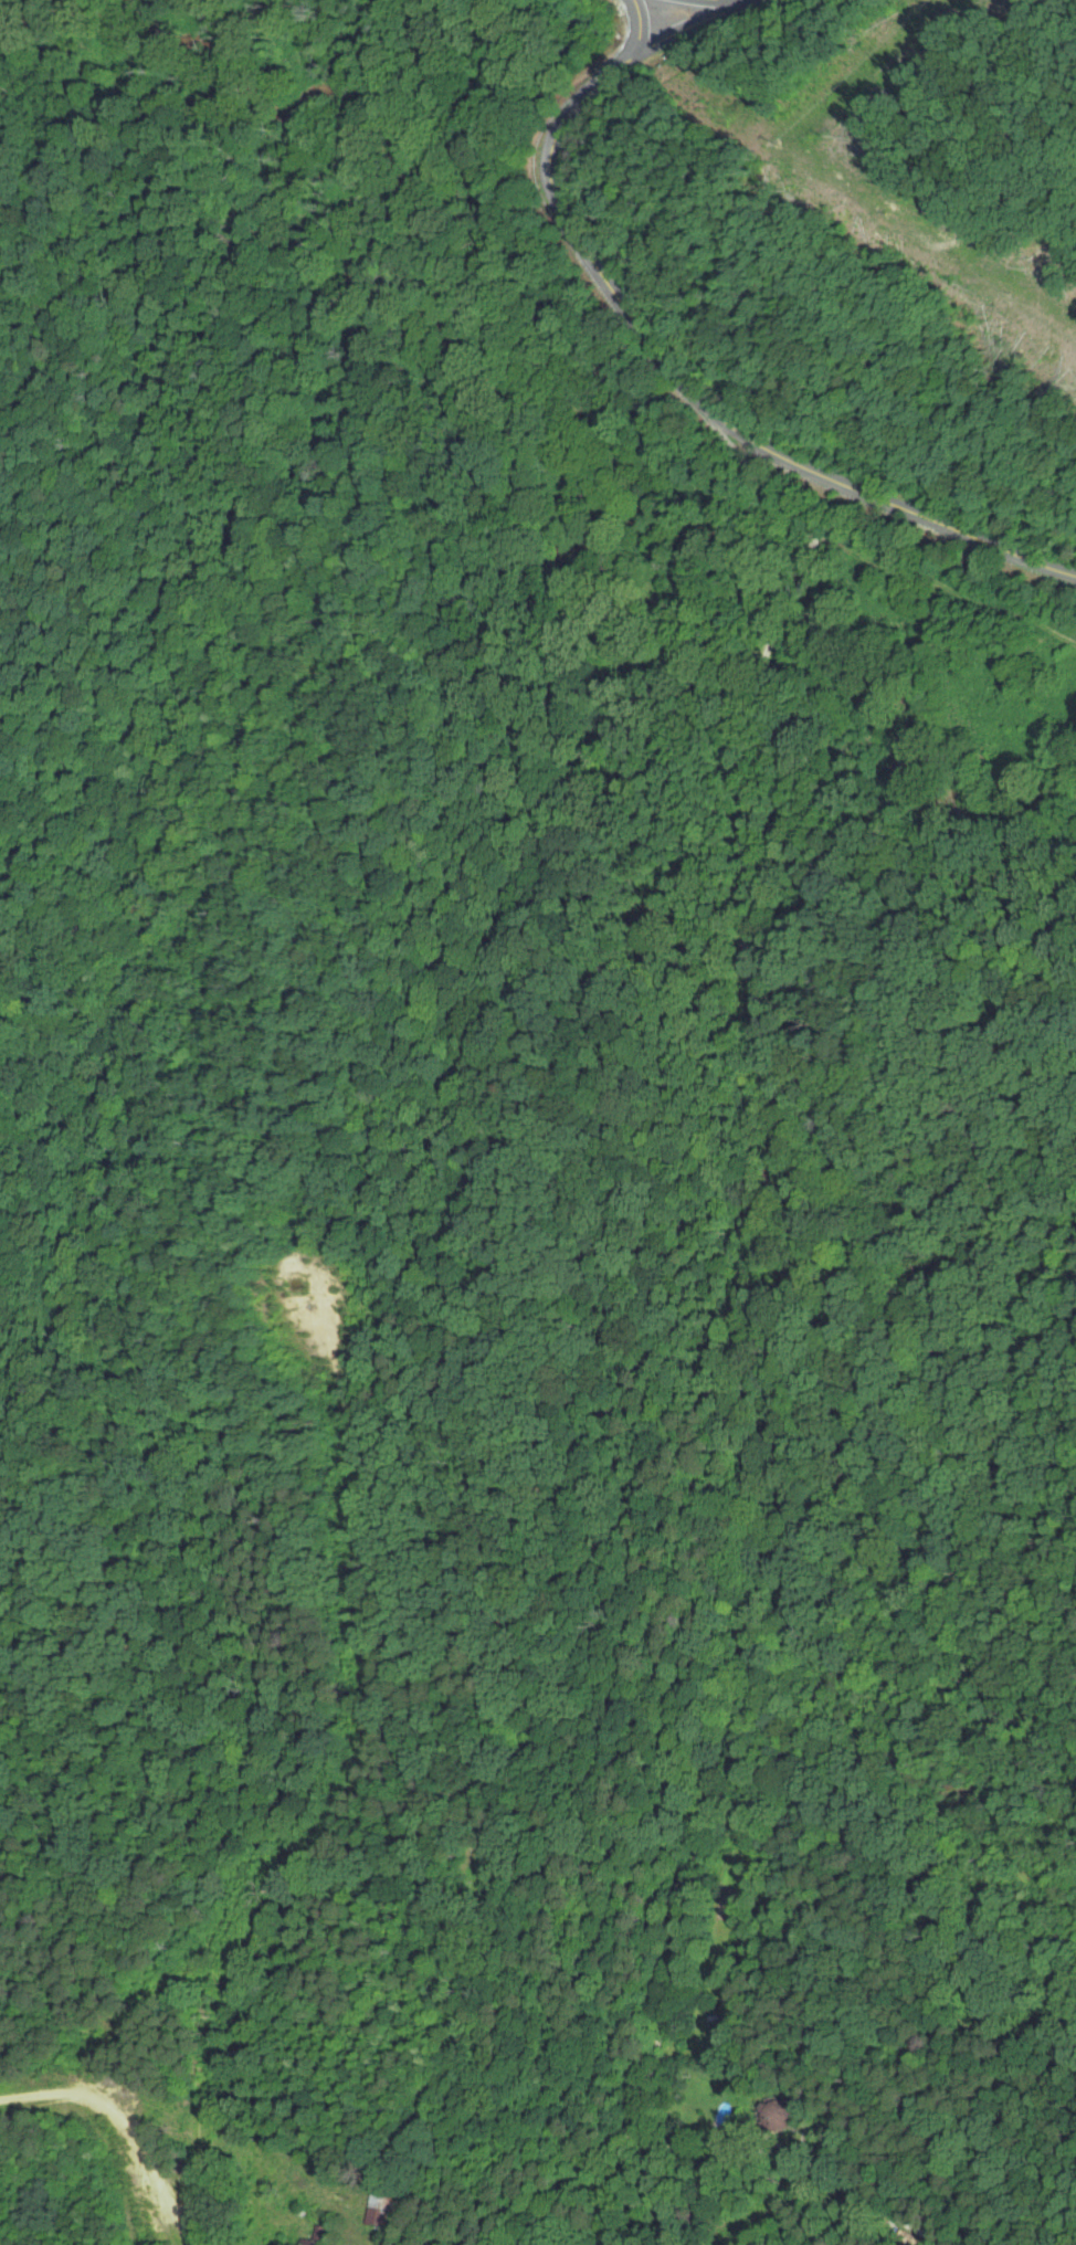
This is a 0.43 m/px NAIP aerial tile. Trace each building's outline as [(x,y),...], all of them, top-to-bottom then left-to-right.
[(389,2227),(389,2196),(369,2196),(369,2227),(389,2227)]
